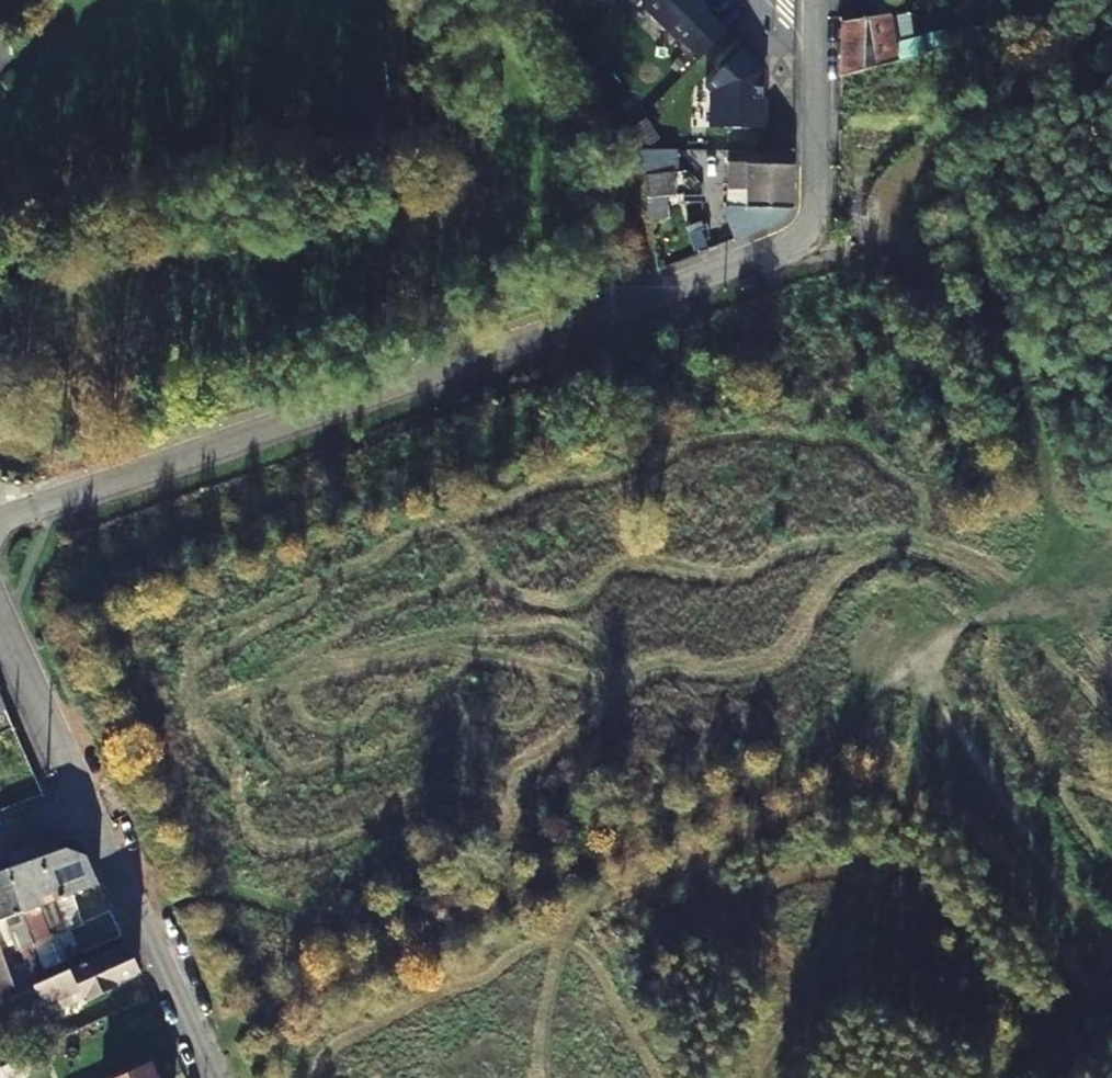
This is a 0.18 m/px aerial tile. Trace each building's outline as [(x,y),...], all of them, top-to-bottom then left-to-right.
[(690,49),(717,22),(706,11),(708,9),(699,0),(647,0),(642,5),(677,40),(679,37),(690,49)] [(883,15),(881,0),(849,0),(850,17),(883,15)] [(840,76),(927,63),(921,41),(885,48),(883,15),(850,17),(841,18),(840,76)] [(727,32),(717,22),(690,49),(699,58),(727,32)] [(757,58),(741,42),(719,63),(723,68),(705,86),(711,91),(709,127),(763,129),(763,70),(754,61),(757,58)] [(643,146),(657,136),(645,118),(631,127),(643,146)] [(644,174),(678,172),(677,149),(641,148),(644,174)] [(751,192),(751,212),(793,211),(793,165),(791,165),(751,166),(730,166),(731,192),(751,192)] [(793,211),(751,212),(751,215),(757,232),(784,221),(793,211)] [(751,215),(751,212),(724,214),(725,226),(730,242),(757,232),(751,215)] [(0,715),(0,736),(14,730),(6,713),(0,715)] [(78,891),(97,885),(85,858),(64,847),(37,857),(46,883),(56,908),(68,932),(90,923),(78,891)] [(21,912),(33,907),(46,940),(68,932),(56,908),(46,883),(37,857),(5,869),(21,912)] [(0,871),(0,920),(4,918),(16,950),(20,948),(27,966),(9,973),(17,993),(46,980),(43,971),(36,951),(34,945),(31,938),(21,912),(5,869),(0,871)] [(33,907),(21,912),(31,938),(34,945),(46,940),(33,907)] [(79,955),(91,949),(87,940),(75,946),(79,955)] [(8,997),(0,1000),(0,1022),(18,1013),(16,1009),(37,999),(40,1007),(80,990),(83,998),(137,974),(124,945),(83,963),(46,980),(17,993),(8,997)] [(75,946),(62,952),(66,961),(79,955),(75,946)] [(3,957),(0,948),(0,1000),(8,997),(17,993),(9,973),(3,957)] [(40,1007),(37,999),(16,1009),(18,1013),(21,1019),(42,1009),(40,1007)] [(46,1051),(34,1056),(39,1068),(50,1063),(46,1051)] [(0,1067),(5,1077),(17,1077),(35,1070),(28,1054),(0,1067)] [(148,1067),(124,1077),(153,1077),(148,1067)]
